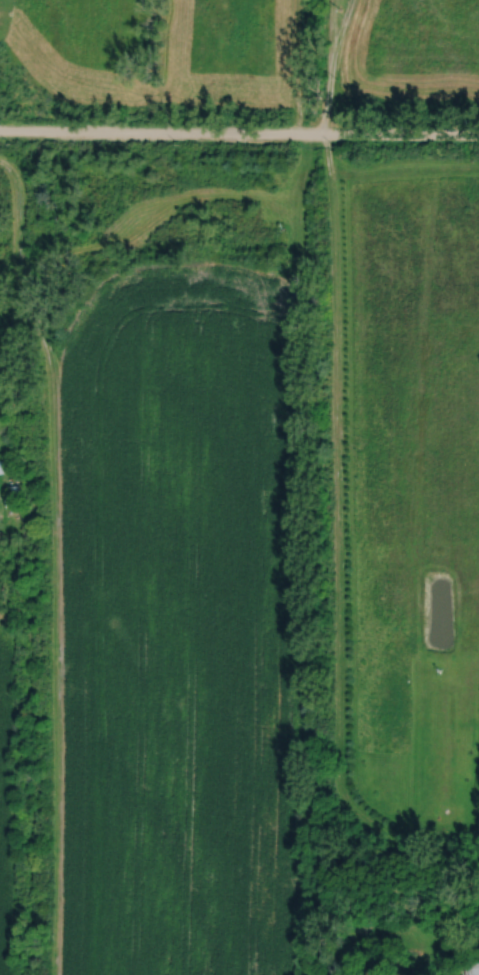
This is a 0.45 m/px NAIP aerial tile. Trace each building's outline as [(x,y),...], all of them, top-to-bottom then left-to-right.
[(0,459),(0,475),(14,475),(14,459),(0,459)] [(11,510),(20,510),(20,491),(11,491),(11,510)]
